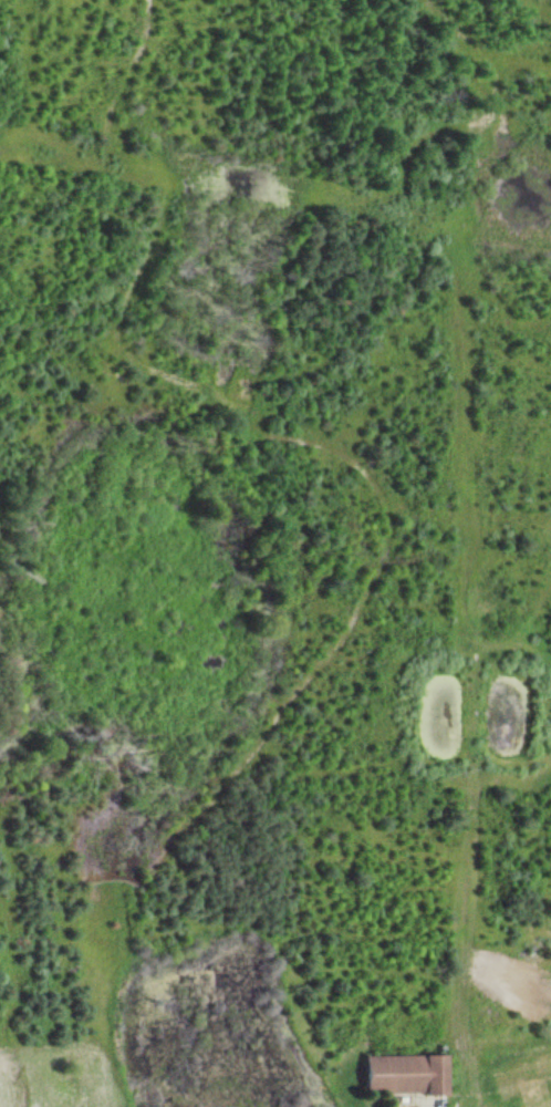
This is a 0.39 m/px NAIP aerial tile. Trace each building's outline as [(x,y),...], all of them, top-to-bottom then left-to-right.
[(436,1093),(435,1055),(357,1055),(357,1094),(436,1093)]
